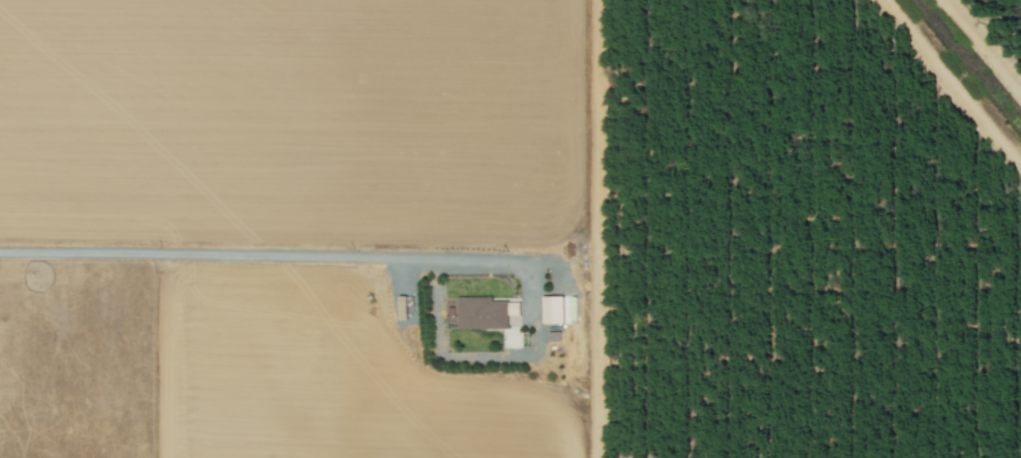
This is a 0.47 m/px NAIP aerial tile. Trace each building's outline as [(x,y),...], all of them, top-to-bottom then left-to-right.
[(543,323),(564,323),(564,296),(543,296),(543,323)] [(457,329),(508,328),(508,297),(457,298),(457,329)]
